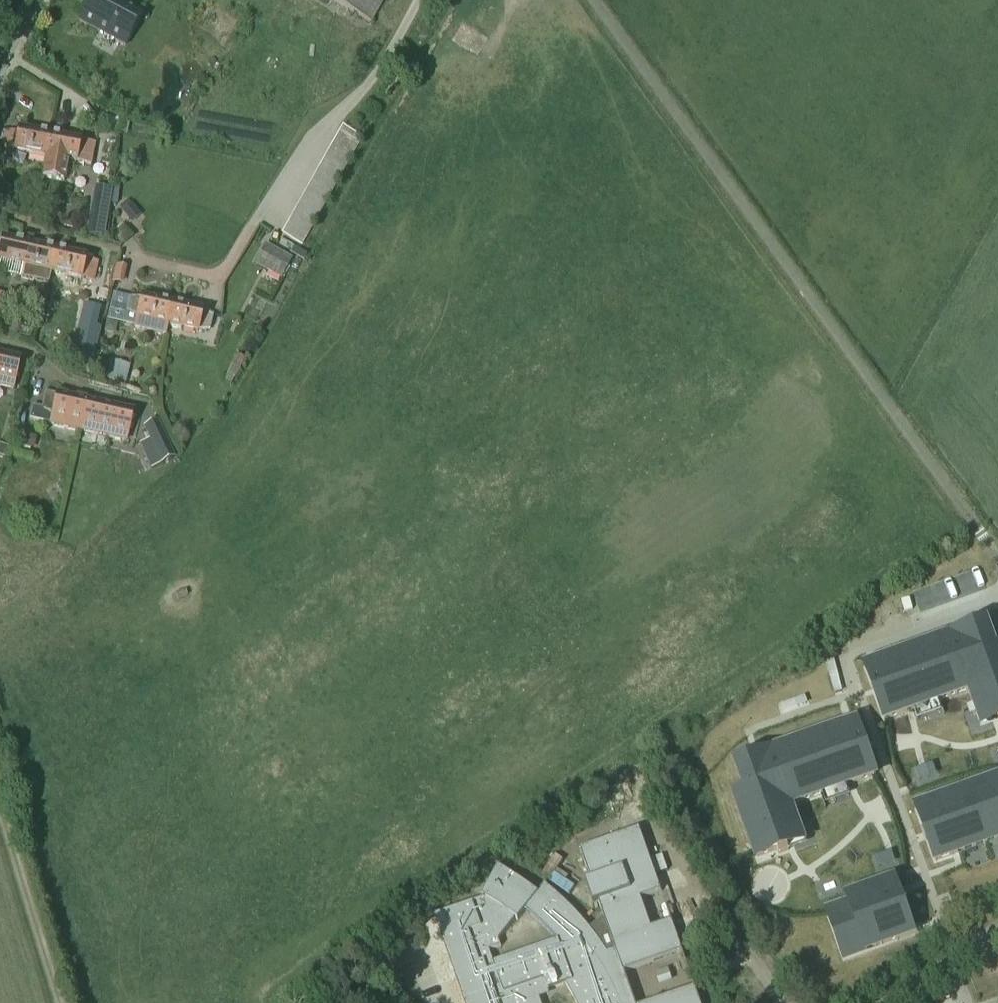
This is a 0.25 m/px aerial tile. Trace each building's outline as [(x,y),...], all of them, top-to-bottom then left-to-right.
[(80,24),(126,48),(143,16),(112,0),(93,0),(86,13),(80,24)] [(371,22),(383,0),(332,0),(370,22),(371,22)] [(366,48),(362,55),(370,60),(374,53),(366,48)] [(358,61),(354,67),(362,72),(366,66),(358,61)] [(50,136),(17,130),(17,134),(5,132),(2,148),(15,150),(14,151),(45,157),(50,136)] [(301,245),(360,140),(342,130),(283,235),(301,245)] [(91,165),(94,144),(80,142),(80,141),(50,136),(45,157),(46,157),(42,178),(64,182),(68,161),(76,162),(91,165)] [(133,224),(141,216),(128,201),(119,209),(133,224)] [(3,240),(2,244),(0,244),(0,262),(25,267),(22,279),(49,285),(51,272),(50,272),(55,251),(3,240)] [(281,281),(293,260),(266,245),(254,266),(281,281)] [(293,248),(290,254),(303,261),(307,255),(293,248)] [(93,281),(97,263),(85,260),(85,258),(55,251),(50,272),(51,272),(81,279),(93,281)] [(126,313),(136,318),(134,329),(167,336),(169,326),(173,305),(141,298),(130,298),(126,313)] [(197,332),(197,331),(209,331),(212,317),(202,312),(202,311),(173,305),(169,326),(197,332)] [(80,324),(72,358),(92,364),(100,329),(96,328),(100,309),(84,306),(80,324)] [(13,359),(0,356),(0,390),(6,392),(13,359)] [(237,356),(232,364),(240,368),(244,360),(237,356)] [(124,382),(127,366),(108,362),(104,377),(124,382)] [(81,432),(87,402),(56,395),(56,396),(44,396),(41,409),(32,407),(29,420),(51,425),(81,432)] [(127,434),(132,412),(87,402),(81,432),(125,441),(126,434),(127,434)] [(151,469),(175,458),(163,432),(148,439),(153,449),(143,453),(151,469)] [(34,449),(37,437),(19,433),(17,446),(34,449)] [(8,447),(0,446),(0,457),(6,458),(8,447)] [(866,668),(885,720),(914,710),(938,701),(970,690),(980,715),(980,717),(995,712),(997,719),(997,650),(995,652),(985,625),(968,631),(962,633),(876,664),(869,667),(866,668)] [(747,792),(735,797),(757,858),(777,851),(779,855),(789,851),(785,840),(800,834),(799,832),(790,807),(822,795),(847,786),(875,776),(857,724),(854,725),(847,727),(761,758),(755,760),(738,766),(747,792)] [(917,811),(925,833),(928,840),(935,862),(953,855),(958,854),(997,839),(997,782),(917,811)] [(497,869),(482,896),(481,896),(481,897),(484,899),(484,900),(434,917),(434,918),(436,917),(453,964),(450,965),(453,974),(456,973),(466,1002),(541,1002),(540,999),(550,996),(549,991),(566,985),(569,991),(576,1002),(635,1002),(624,973),(682,952),(672,922),(651,929),(641,899),(661,892),(639,829),(580,850),(604,918),(589,929),(569,907),(547,887),(544,884),(543,885),(544,886),(537,894),(522,883),(497,867),(496,868),(497,869)] [(851,906),(828,914),(844,958),(898,939),(913,934),(908,919),(897,889),(895,883),(849,900),(851,906)] [(695,989),(654,1002),(700,1002),(695,989)]
